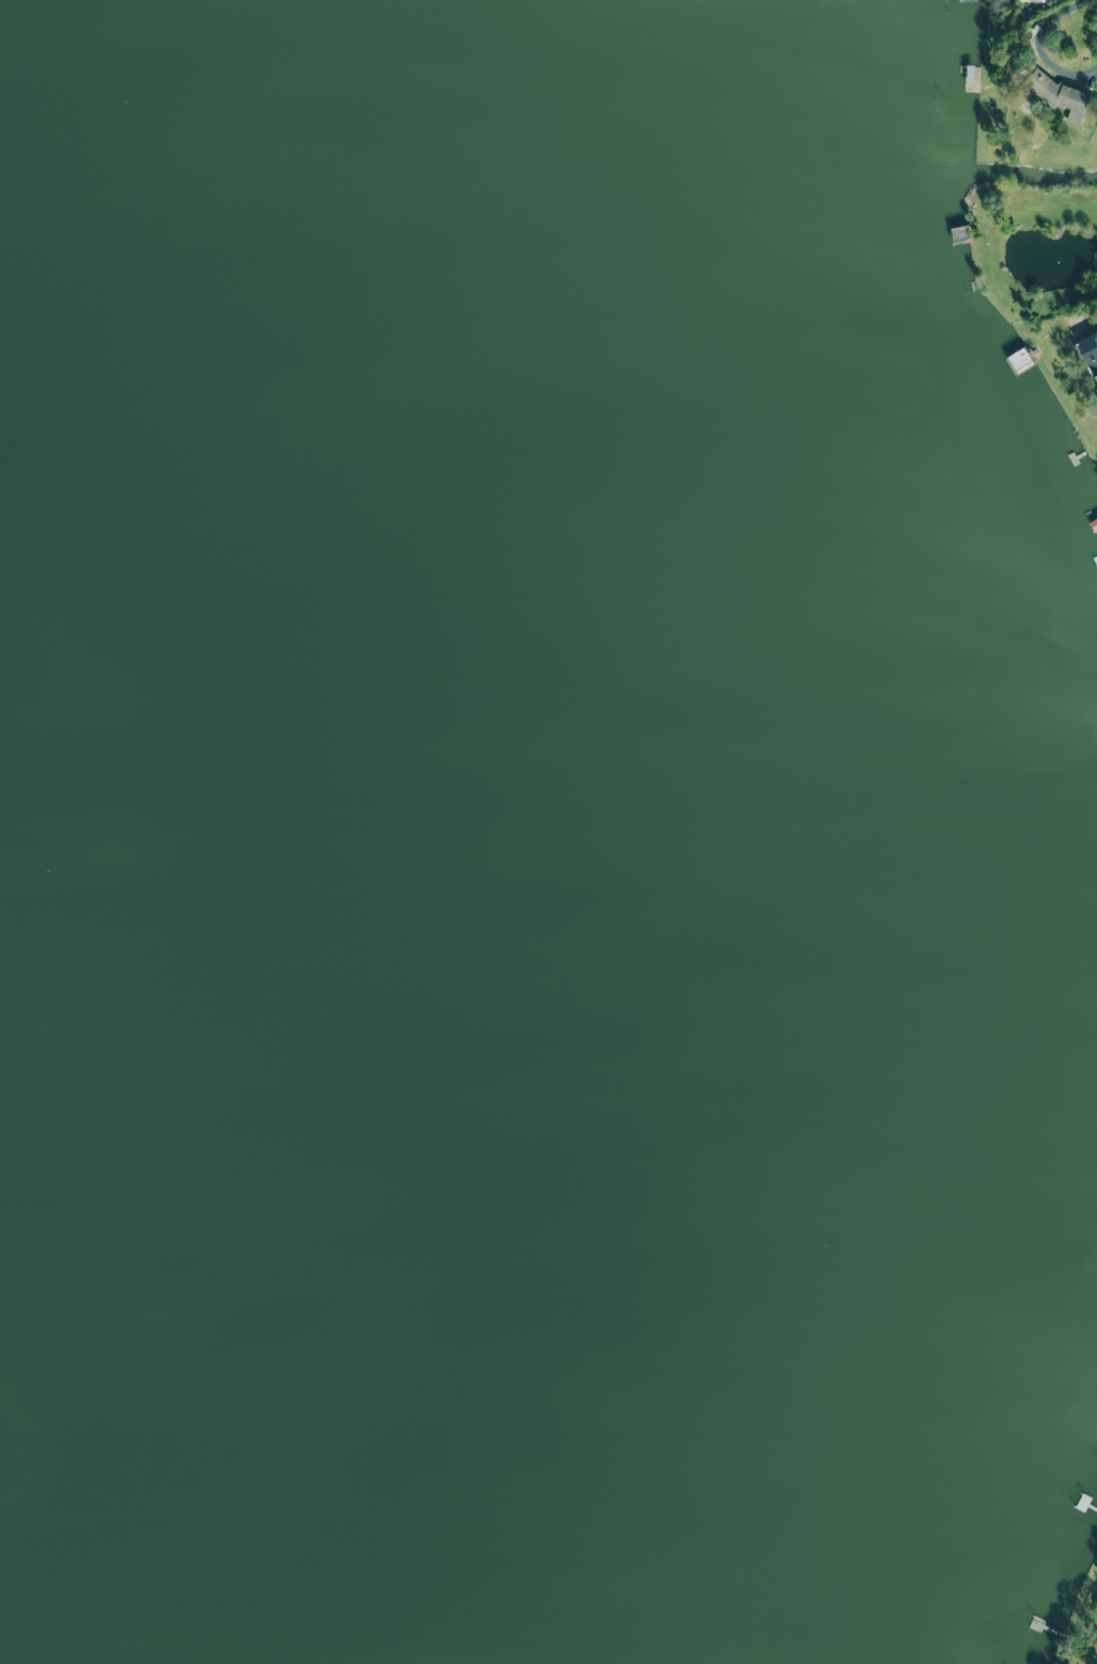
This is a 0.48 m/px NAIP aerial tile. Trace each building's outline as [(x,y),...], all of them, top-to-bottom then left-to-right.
[(1091,94),(1033,72),(1025,92),(1070,109),(1065,121),(1079,126),(1091,94)]
